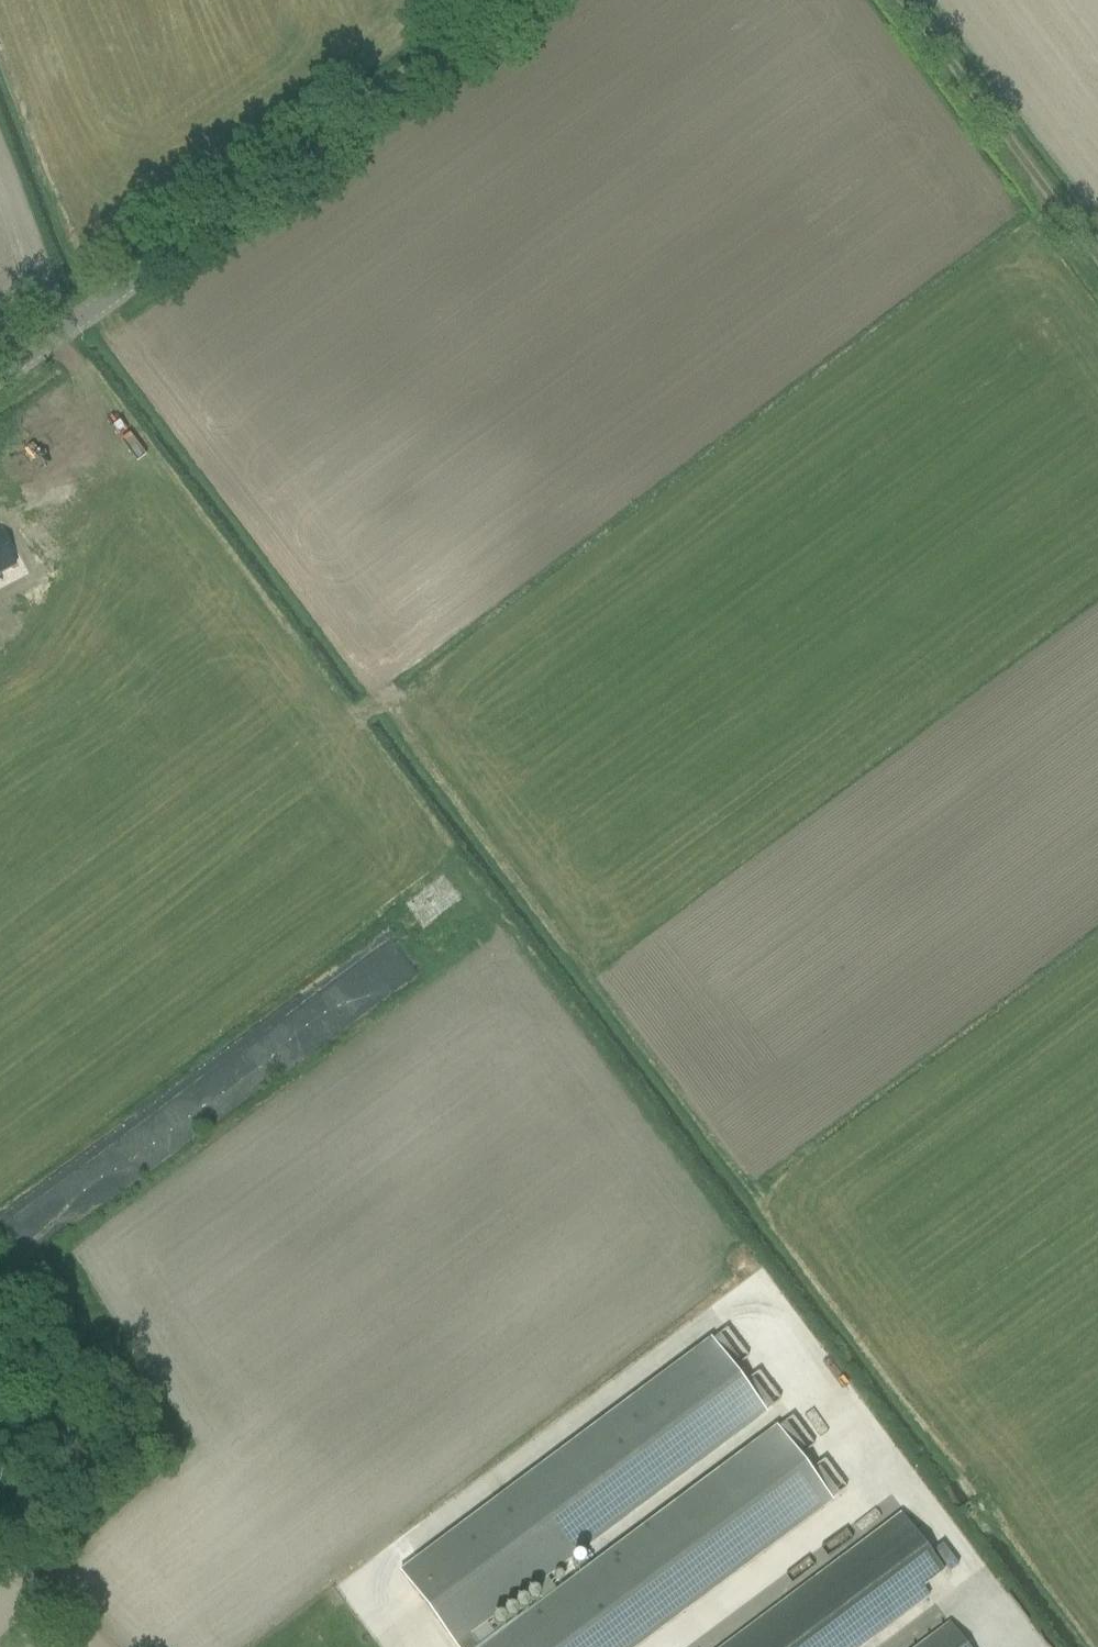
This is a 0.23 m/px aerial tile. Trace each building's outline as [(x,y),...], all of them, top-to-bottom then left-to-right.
[(14,566),(0,540),(0,573),(14,566)] [(711,1340),(399,1572),(457,1646),(458,1646),(769,1417),(711,1340)] [(775,1424),(479,1646),(637,1646),(832,1501),(775,1424)] [(903,1515),(726,1646),(862,1646),(930,1596),(923,1587),(945,1571),(903,1515)] [(951,1625),(921,1646),(968,1646),(951,1625)]
